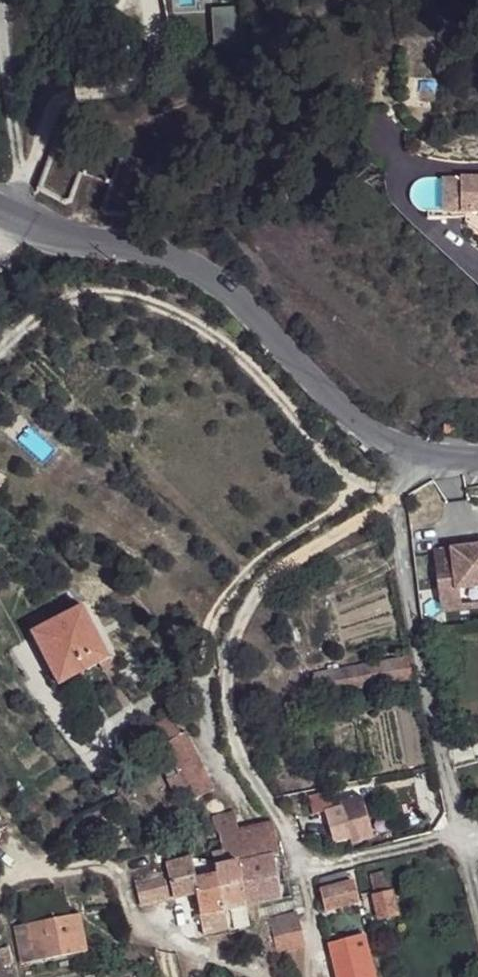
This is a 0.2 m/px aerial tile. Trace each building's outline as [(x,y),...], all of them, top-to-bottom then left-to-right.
[(238,38),(237,15),(219,15),(221,38),(238,38)] [(238,42),(238,38),(221,38),(221,50),(238,42)] [(435,168),(432,201),(450,203),(452,169),(435,168)] [(452,169),(450,203),(432,201),(420,201),(419,214),(457,216),(457,221),(477,236),(477,171),(452,169)] [(445,434),(461,434),(462,425),(447,424),(445,434)] [(429,544),(433,578),(450,577),(477,574),(477,539),(429,544)] [(450,577),(433,578),(435,598),(452,597),(450,577)] [(103,658),(72,608),(25,637),(48,676),(73,661),(79,672),(90,665),(101,659),(103,658)] [(415,675),(411,658),(313,676),(316,693),(415,675)] [(104,667),(101,659),(90,665),(94,674),(104,667)] [(79,672),(73,661),(48,676),(54,687),(79,672)] [(189,759),(168,717),(152,726),(171,762),(174,766),(189,759)] [(186,791),(192,802),(212,792),(192,757),(189,759),(174,766),(177,773),(186,791)] [(186,791),(177,773),(166,779),(174,796),(186,791)] [(128,805),(140,792),(130,785),(119,797),(128,805)] [(332,811),(329,793),(308,799),(312,815),(332,811)] [(361,805),(346,808),(352,842),(367,840),(361,805)] [(266,826),(264,816),(237,823),(235,811),(213,816),(217,835),(219,835),(266,826)] [(278,857),(271,825),(266,826),(219,835),(221,844),(224,868),(239,864),(274,858),(278,857)] [(337,827),(324,830),(327,843),(340,839),(337,827)] [(276,866),(274,858),(239,864),(248,906),(282,899),(276,866)] [(195,881),(191,862),(167,870),(170,885),(173,900),(195,897),(193,881),(195,881)] [(248,906),(239,864),(224,868),(215,870),(216,877),(223,911),(233,909),(248,906)] [(292,897),(285,865),(276,866),(282,899),(292,897)] [(320,884),(321,891),(324,911),(358,905),(353,886),(349,871),(327,875),(323,878),(320,884)] [(393,892),(389,873),(373,876),(376,896),(393,892)] [(223,911),(216,877),(195,881),(193,881),(195,897),(197,906),(200,916),(223,911)] [(173,900),(170,885),(157,886),(156,881),(138,883),(141,905),(173,900)] [(397,916),(393,892),(376,896),(381,919),(397,916)] [(248,906),(233,909),(236,928),(251,926),(248,906)] [(228,930),(223,911),(200,916),(204,935),(228,930)] [(276,920),(280,951),(300,948),(297,916),(276,920)] [(91,956),(83,919),(19,933),(26,969),(91,956)] [(365,936),(330,944),(338,976),(375,976),(365,936)]
